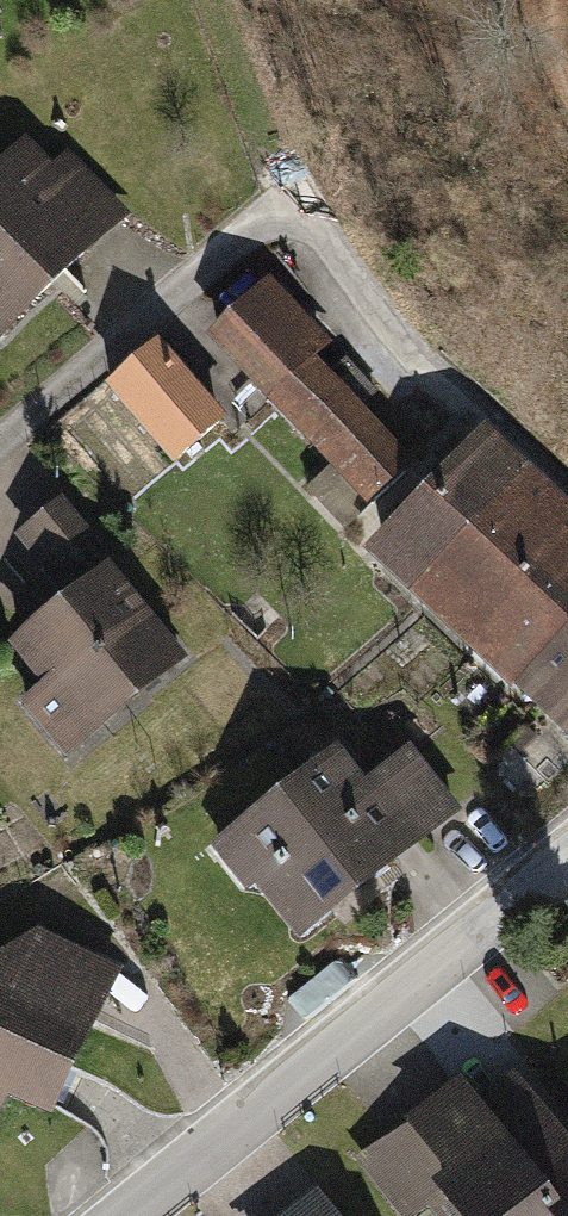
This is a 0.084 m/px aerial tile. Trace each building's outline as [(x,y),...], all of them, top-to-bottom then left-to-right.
[(23,135),(0,158),(0,338),(129,208),(67,146),(51,163),(23,135)] [(265,271),(200,337),(387,519),(432,473),(309,354),(329,333),(265,271)] [(153,335),(105,376),(173,457),(222,416),(153,335)] [(387,519),(360,546),(412,597),(535,471),(483,421),(466,438),(432,473),(387,519)] [(412,597),(465,649),(567,544),(567,503),(558,494),(535,471),(412,597)] [(67,596),(112,560),(60,494),(14,530),(67,596)] [(567,628),(567,544),(465,649),(507,690),(513,684),(567,628)] [(112,560),(67,596),(61,601),(9,642),(41,683),(20,700),(73,766),(149,705),(142,696),(191,657),(112,560)] [(513,684),(541,710),(567,682),(567,628),(513,684)] [(541,710),(567,737),(567,682),(541,710)] [(337,800),(364,777),(334,741),(210,843),(247,888),(253,883),(298,939),(365,884),(390,864),(337,800)] [(337,800),(390,864),(461,805),(409,741),(364,777),(337,800)] [(49,1113),(100,1001),(118,962),(34,924),(0,948),(0,1106),(6,1094),(49,1113)] [(516,1065),(478,1094),(567,1213),(567,1133),(516,1065)] [(355,1159),(398,1215),(413,1215),(427,1205),(435,1215),(567,1215),(567,1213),(478,1094),(460,1072),(401,1116),(405,1120),(355,1159)] [(315,1186),(275,1215),(338,1215),(315,1186)]
